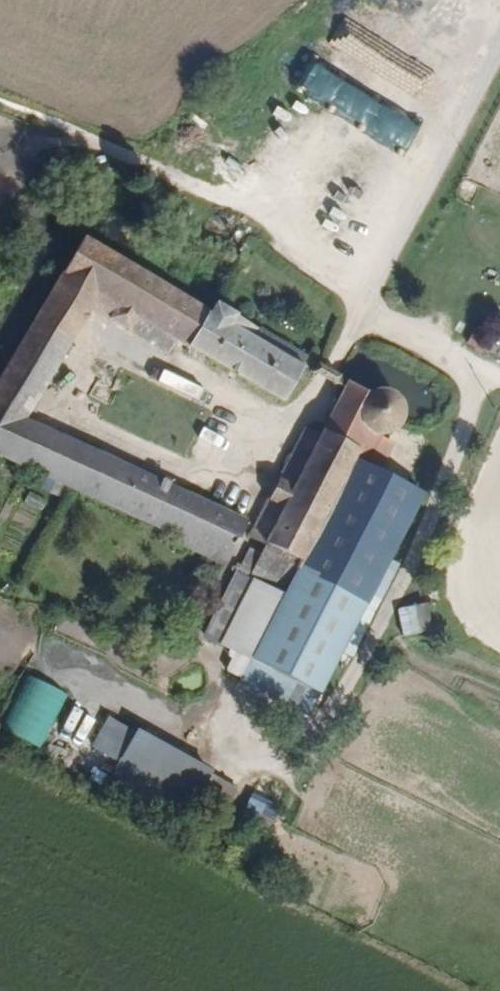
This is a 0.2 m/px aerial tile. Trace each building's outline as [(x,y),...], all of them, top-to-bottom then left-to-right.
[(385,86),(401,54),(345,25),(329,56),(385,86)] [(304,83),(382,138),(399,114),(321,59),(304,83)] [(22,405),(87,297),(162,344),(170,331),(274,391),(294,358),(252,333),(258,322),(208,292),(201,303),(77,228),(0,356),(0,448),(175,530),(172,534),(216,556),(238,510),(22,405)] [(474,317),(463,348),(487,357),(498,326),(474,317)] [(313,690),(409,499),(416,485),(364,458),(380,426),(391,421),(396,415),(395,406),(392,395),(385,389),(376,387),(367,386),(343,371),(314,431),(302,424),(291,446),(287,443),(244,534),(260,543),(245,573),(271,586),(286,557),(295,562),(247,658),(313,690)] [(164,373),(158,386),(202,405),(208,392),(164,373)] [(429,602),(400,607),(405,634),(434,628),(429,602)] [(7,733),(45,748),(67,692),(29,677),(7,733)] [(71,717),(58,743),(81,754),(93,727),(71,717)] [(108,791),(196,831),(211,799),(234,809),(246,783),(107,720),(93,751),(120,764),(108,791)] [(248,809),(276,823),(290,794),(262,780),(248,809)]
